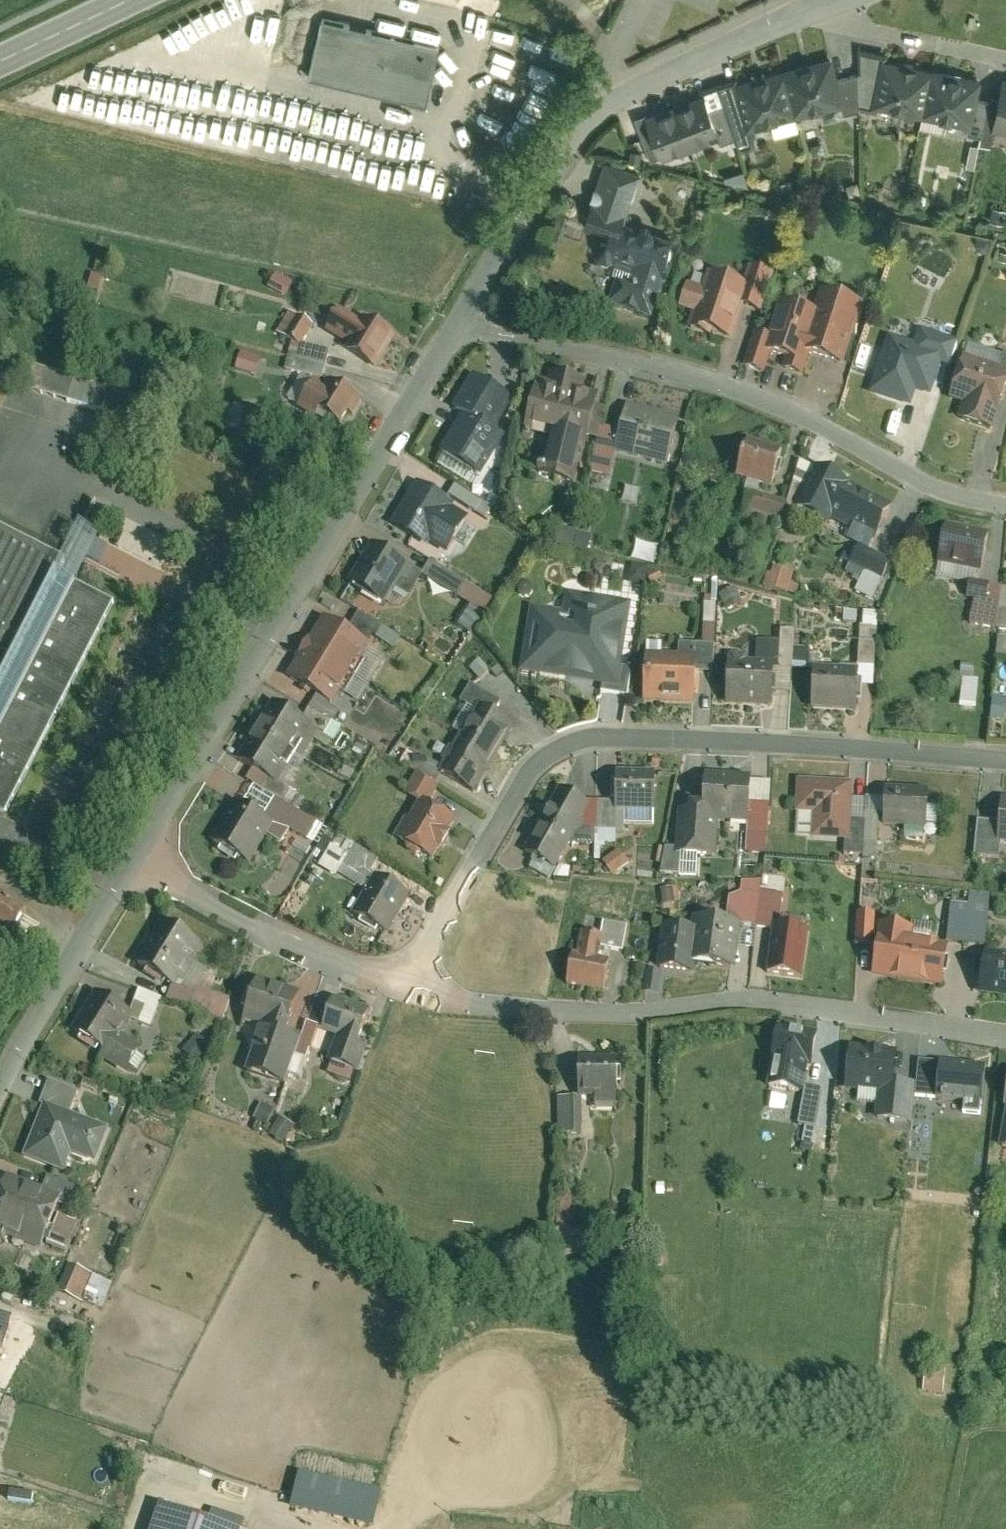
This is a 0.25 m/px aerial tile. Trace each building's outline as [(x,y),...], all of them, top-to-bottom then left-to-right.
[(444,43),(327,15),(314,73),(430,101),(444,43)] [(865,102),(879,105),(889,57),(889,55),(867,50),(868,68),(863,71),(865,102)] [(788,67),(801,115),(848,103),(850,102),(844,78),(838,55),(788,67)] [(928,115),(938,67),(889,57),(879,105),(928,115)] [(788,67),(739,80),(752,128),(755,127),(801,115),(788,67)] [(973,124),(977,125),(983,98),(987,77),(938,67),(928,115),(973,124)] [(853,76),(844,78),(850,102),(848,103),(850,112),(866,108),(865,102),(863,71),(853,76)] [(752,128),(739,80),(724,84),(730,101),(742,137),(746,147),(760,144),(755,127),(752,128)] [(724,136),(728,135),(718,105),(714,93),(652,114),(666,154),(667,156),(724,136)] [(998,126),(1005,96),(995,94),(994,100),(988,130),(1000,133),(1001,127),(998,126)] [(988,130),(994,100),(983,98),(977,125),(973,124),(972,130),(987,133),(988,130)] [(726,142),(742,137),(730,101),(718,105),(728,135),(724,136),(726,142)] [(653,159),(666,154),(652,114),(652,112),(639,117),(653,159)] [(657,319),(683,238),(660,230),(661,227),(642,221),(641,224),(629,220),(645,170),(610,159),(588,226),(614,235),(604,266),(641,278),(638,288),(620,283),(613,305),(657,319)] [(748,168),(737,172),(741,182),(751,179),(748,168)] [(989,234),(980,239),(986,249),(995,245),(989,234)] [(782,251),(774,248),(771,260),(779,262),(782,251)] [(768,311),(780,273),(755,265),(749,285),(712,273),(708,288),(693,283),(685,309),(700,314),(695,328),(738,342),(749,306),(768,311)] [(851,364),(870,303),(826,290),(820,311),(785,301),(774,336),(760,332),(750,366),(771,372),(776,355),(793,360),(791,368),(811,374),(817,354),(851,364)] [(383,367),(400,335),(367,317),(366,320),(344,309),(331,333),(352,345),(350,350),(383,367)] [(309,343),(320,325),(295,310),(282,331),(285,333),(296,339),(298,340),(307,346),(309,343)] [(896,332),(874,391),(917,407),(923,390),(937,395),(949,363),(955,365),(964,339),(926,326),(921,340),(896,332)] [(288,353),(296,339),(285,333),(277,346),(288,353)] [(307,346),(298,340),(295,355),(332,363),(335,348),(309,343),(307,346)] [(235,351),(229,368),(250,375),(255,358),(235,351)] [(278,351),(271,354),(272,356),(275,364),(282,362),(278,351)] [(269,367),(275,364),(272,356),(266,358),(269,367)] [(1005,367),(970,356),(957,399),(970,403),(965,419),(998,430),(1005,405),(1005,367)] [(274,378),(262,374),(258,386),(270,390),(274,378)] [(295,394),(306,402),(319,382),(307,374),(295,394)] [(553,380),(543,378),(530,435),(556,441),(548,475),(583,483),(593,439),(604,441),(608,426),(612,409),(600,406),(604,392),(590,389),(592,382),(555,374),(553,380)] [(486,478),(509,435),(502,431),(520,399),(477,375),(458,409),(467,414),(444,455),(486,478)] [(358,413),(367,398),(336,378),(331,385),(321,379),(319,382),(306,402),(303,407),(341,432),(354,411),(358,413)] [(627,430),(621,453),(674,465),(685,416),(632,404),(627,430)] [(627,430),(608,426),(604,441),(597,472),(616,477),(621,453),(627,430)] [(790,451),(753,439),(741,477),(778,489),(790,451)] [(792,500),(790,506),(804,510),(824,467),(816,464),(804,460),(792,500)] [(870,489),(824,467),(804,510),(833,524),(837,515),(851,522),(849,525),(881,540),(897,505),(868,492),(870,489)] [(459,504),(421,481),(396,522),(434,546),(436,543),(452,553),(474,516),(458,507),(459,504)] [(460,486),(454,497),(481,513),(487,502),(460,486)] [(790,506),(792,500),(753,489),(745,514),(785,525),(790,506)] [(996,532),(951,522),(943,564),(988,573),(996,532)] [(582,529),(566,526),(564,536),(580,539),(582,529)] [(0,527),(0,693),(68,562),(0,527)] [(0,693),(0,735),(80,582),(103,536),(86,528),(68,562),(0,693)] [(414,563),(376,542),(354,581),(391,602),(400,587),(414,563)] [(861,588),(879,596),(897,558),(877,549),(875,553),(863,547),(854,566),(868,573),(861,588)] [(428,572),(427,574),(464,596),(471,582),(435,561),(428,572)] [(414,563),(400,587),(415,596),(427,574),(428,572),(414,563)] [(781,591),(787,569),(780,567),(778,574),(773,573),(769,587),(781,591)] [(652,578),(653,569),(637,568),(636,583),(652,585),(652,578)] [(800,573),(787,569),(781,591),(801,596),(804,586),(797,584),(800,573)] [(661,570),(652,578),(657,583),(666,575),(661,570)] [(1005,596),(1005,585),(985,580),(985,583),(977,581),(973,596),(981,598),(976,623),(1003,628),(1003,627),(1005,596)] [(0,735),(0,810),(8,814),(119,602),(80,582),(0,735)] [(471,582),(464,596),(462,598),(476,605),(489,613),(498,598),(471,582)] [(626,666),(636,599),(570,589),(567,609),(537,604),(526,671),(610,684),(623,686),(626,666)] [(748,604),(741,590),(725,597),(732,612),(748,604)] [(711,604),(711,625),(721,625),(721,604),(711,604)] [(489,613),(476,605),(463,627),(477,635),(489,613)] [(864,612),(850,609),(849,623),(864,623),(864,612)] [(363,612),(352,630),(371,643),(377,634),(380,636),(386,626),(363,612)] [(329,616),(291,676),(321,695),(337,705),(375,645),(371,643),(352,630),(329,616)] [(883,640),(884,618),(869,617),(868,625),(866,625),(866,639),(883,640)] [(710,625),(709,644),(720,645),(721,626),(710,625)] [(783,656),(800,656),(800,647),(801,630),(786,630),(785,642),(783,641),(783,656)] [(783,656),(783,641),(762,641),(761,660),(754,660),(755,654),(735,653),(733,704),(779,705),(781,656),(783,656)] [(702,672),(706,672),(718,672),(720,645),(709,644),(684,643),(683,656),(702,657),(702,672)] [(813,669),(814,647),(800,647),(800,656),(800,669),(813,669)] [(651,654),(649,701),(700,704),(701,692),(705,692),(706,672),(702,672),(702,657),(683,656),(651,654)] [(475,668),(485,679),(494,670),(484,659),(475,668)] [(978,663),(967,663),(966,680),(977,681),(978,663)] [(637,668),(626,666),(623,686),(610,684),(609,690),(633,694),(637,668)] [(864,670),(863,683),(879,684),(880,667),(864,666),(864,670)] [(817,709),(861,712),(863,683),(864,670),(820,667),(817,709)] [(482,703),(499,714),(506,701),(475,683),(465,700),(479,708),(482,703)] [(508,701),(516,707),(525,695),(516,689),(508,701)] [(337,705),(321,695),(305,719),(317,726),(330,734),(345,710),(337,705)] [(1002,719),(1003,697),(989,697),(988,718),(1002,719)] [(302,750),(317,726),(305,719),(277,701),(241,759),(281,784),(291,767),(286,764),(297,747),(302,750)] [(479,794),(520,726),(499,714),(482,703),(479,708),(445,766),(441,771),(447,775),(479,794)] [(442,784),(447,775),(441,771),(445,766),(422,753),(413,767),(422,772),(442,784)] [(659,810),(659,771),(621,771),(621,801),(621,810),(627,810),(659,810)] [(442,784),(422,772),(408,794),(424,803),(414,820),(411,818),(398,838),(438,861),(445,849),(447,850),(456,834),(455,833),(462,821),(435,805),(446,786),(442,784)] [(757,776),(710,773),(709,805),(691,804),(683,810),(681,848),(680,853),(685,854),(722,856),(724,821),(754,823),(757,776)] [(855,819),(856,780),(802,778),(800,810),(821,811),(820,838),(850,839),(854,839),(855,819)] [(931,828),(933,789),(892,786),(892,798),(891,816),(890,826),(931,828)] [(596,804),(564,787),(528,851),(561,869),(574,844),(589,818),(596,804)] [(278,824),(272,835),(285,843),(294,828),(313,839),(323,822),(281,797),(268,818),(278,824)] [(872,815),(891,816),(892,798),(873,797),(872,815)] [(268,818),(239,801),(215,840),(255,863),(272,835),(278,824),(268,818)] [(600,828),(601,828),(601,801),(596,801),(596,804),(589,818),(589,828),(600,828)] [(627,828),(627,810),(621,810),(621,801),(601,801),(601,828),(627,828)] [(600,844),(600,828),(589,828),(589,818),(574,844),(600,844)] [(869,819),(855,819),(854,839),(850,839),(849,853),(868,853),(869,819)] [(1003,841),(1005,822),(983,820),(979,857),(1001,859),(1003,841)] [(342,880),(360,848),(333,832),(320,854),(328,858),(322,868),(342,880)] [(301,840),(296,848),(311,856),(315,848),(301,840)] [(680,853),(681,848),(670,847),(664,875),(683,876),(685,854),(680,853)] [(625,848),(607,860),(618,875),(636,863),(625,848)] [(390,939),(414,899),(376,875),(351,915),(390,939)] [(869,877),(869,887),(881,888),(881,878),(869,877)] [(760,927),(766,888),(767,880),(748,881),(747,891),(735,898),(731,923),(746,925),(760,927)] [(760,928),(777,931),(778,926),(784,927),(789,891),(766,888),(760,927),(760,928)] [(0,889),(0,930),(15,939),(32,907),(0,889)] [(997,907),(956,902),(952,939),(992,943),(997,907)] [(885,914),(862,914),(861,946),(882,947),(884,929),(885,914)] [(740,970),(746,925),(731,923),(697,918),(695,930),(700,930),(695,964),(699,964),(740,970)] [(209,946),(167,921),(141,964),(178,986),(184,989),(199,964),(209,946)] [(607,935),(605,947),(627,951),(632,926),(608,922),(606,935),(607,935)] [(877,977),(948,988),(955,946),(916,940),(917,930),(885,925),(884,929),(882,947),(877,977)] [(695,964),(700,930),(667,926),(660,970),(666,971),(698,975),(699,964),(695,964)] [(808,977),(814,931),(784,927),(778,926),(777,931),(772,972),(808,977)] [(578,953),(572,984),(607,990),(613,960),(603,958),(605,947),(607,935),(606,935),(585,931),(581,954),(578,953)] [(991,952),(985,994),(1005,997),(1005,955),(991,952)] [(212,971),(199,964),(184,989),(202,995),(204,989),(212,971)] [(663,994),(666,971),(660,970),(652,969),(649,992),(663,994)] [(268,1031),(290,1038),(305,993),(290,988),(288,991),(277,988),(278,984),(262,979),(248,1020),(269,1027),(268,1031)] [(178,986),(173,1001),(229,1019),(236,1000),(204,989),(202,995),(184,989),(178,986)] [(168,999),(144,989),(134,1014),(138,1017),(136,1021),(156,1029),(168,999)] [(134,1014),(98,993),(75,1031),(109,1052),(105,1057),(132,1073),(147,1047),(127,1035),(136,1021),(138,1017),(134,1014)] [(378,1012),(337,997),(325,1028),(318,1048),(337,1054),(334,1062),(365,1074),(374,1049),(366,1045),(378,1012)] [(318,1048),(325,1028),(311,1023),(304,1043),(301,1053),(314,1058),(318,1048)] [(821,1033),(785,1026),(778,1060),(786,1062),(782,1083),(805,1087),(809,1066),(814,1067),(821,1033)] [(268,1031),(266,1030),(251,1072),(289,1085),(304,1043),(290,1038),(268,1031)] [(902,1050),(855,1045),(850,1091),(882,1094),(879,1120),(914,1123),(918,1084),(899,1082),(902,1050)] [(979,1064),(939,1056),(929,1108),(948,1112),(952,1094),(972,1098),(979,1064)] [(625,1057),(586,1057),(586,1097),(604,1097),(604,1104),(625,1104),(625,1057)] [(769,1064),(759,1063),(758,1081),(768,1082),(769,1064)] [(57,1080),(28,1156),(70,1172),(76,1154),(101,1163),(114,1128),(75,1114),(84,1091),(57,1080)] [(829,1091),(810,1087),(803,1124),(822,1128),(829,1091)] [(587,1136),(587,1100),(563,1099),(562,1135),(587,1136)] [(279,1110),(267,1104),(260,1118),(272,1124),(279,1110)] [(300,1125),(285,1116),(276,1132),(290,1141),(300,1125)] [(11,1174),(0,1202),(0,1231),(45,1250),(65,1202),(67,1197),(48,1189),(47,1193),(32,1187),(33,1183),(11,1174)] [(53,1177),(48,1189),(67,1197),(65,1202),(82,1209),(89,1192),(53,1177)] [(564,1200),(563,1231),(578,1231),(579,1200),(564,1200)] [(80,1223),(65,1217),(55,1243),(70,1249),(80,1223)] [(100,1276),(73,1264),(61,1289),(88,1302),(100,1276)] [(931,1366),(928,1391),(949,1394),(952,1368),(931,1366)] [(370,1494),(294,1474),(285,1507),(361,1527),(370,1494)] [(156,1528),(236,1528),(164,1504),(156,1528)]
